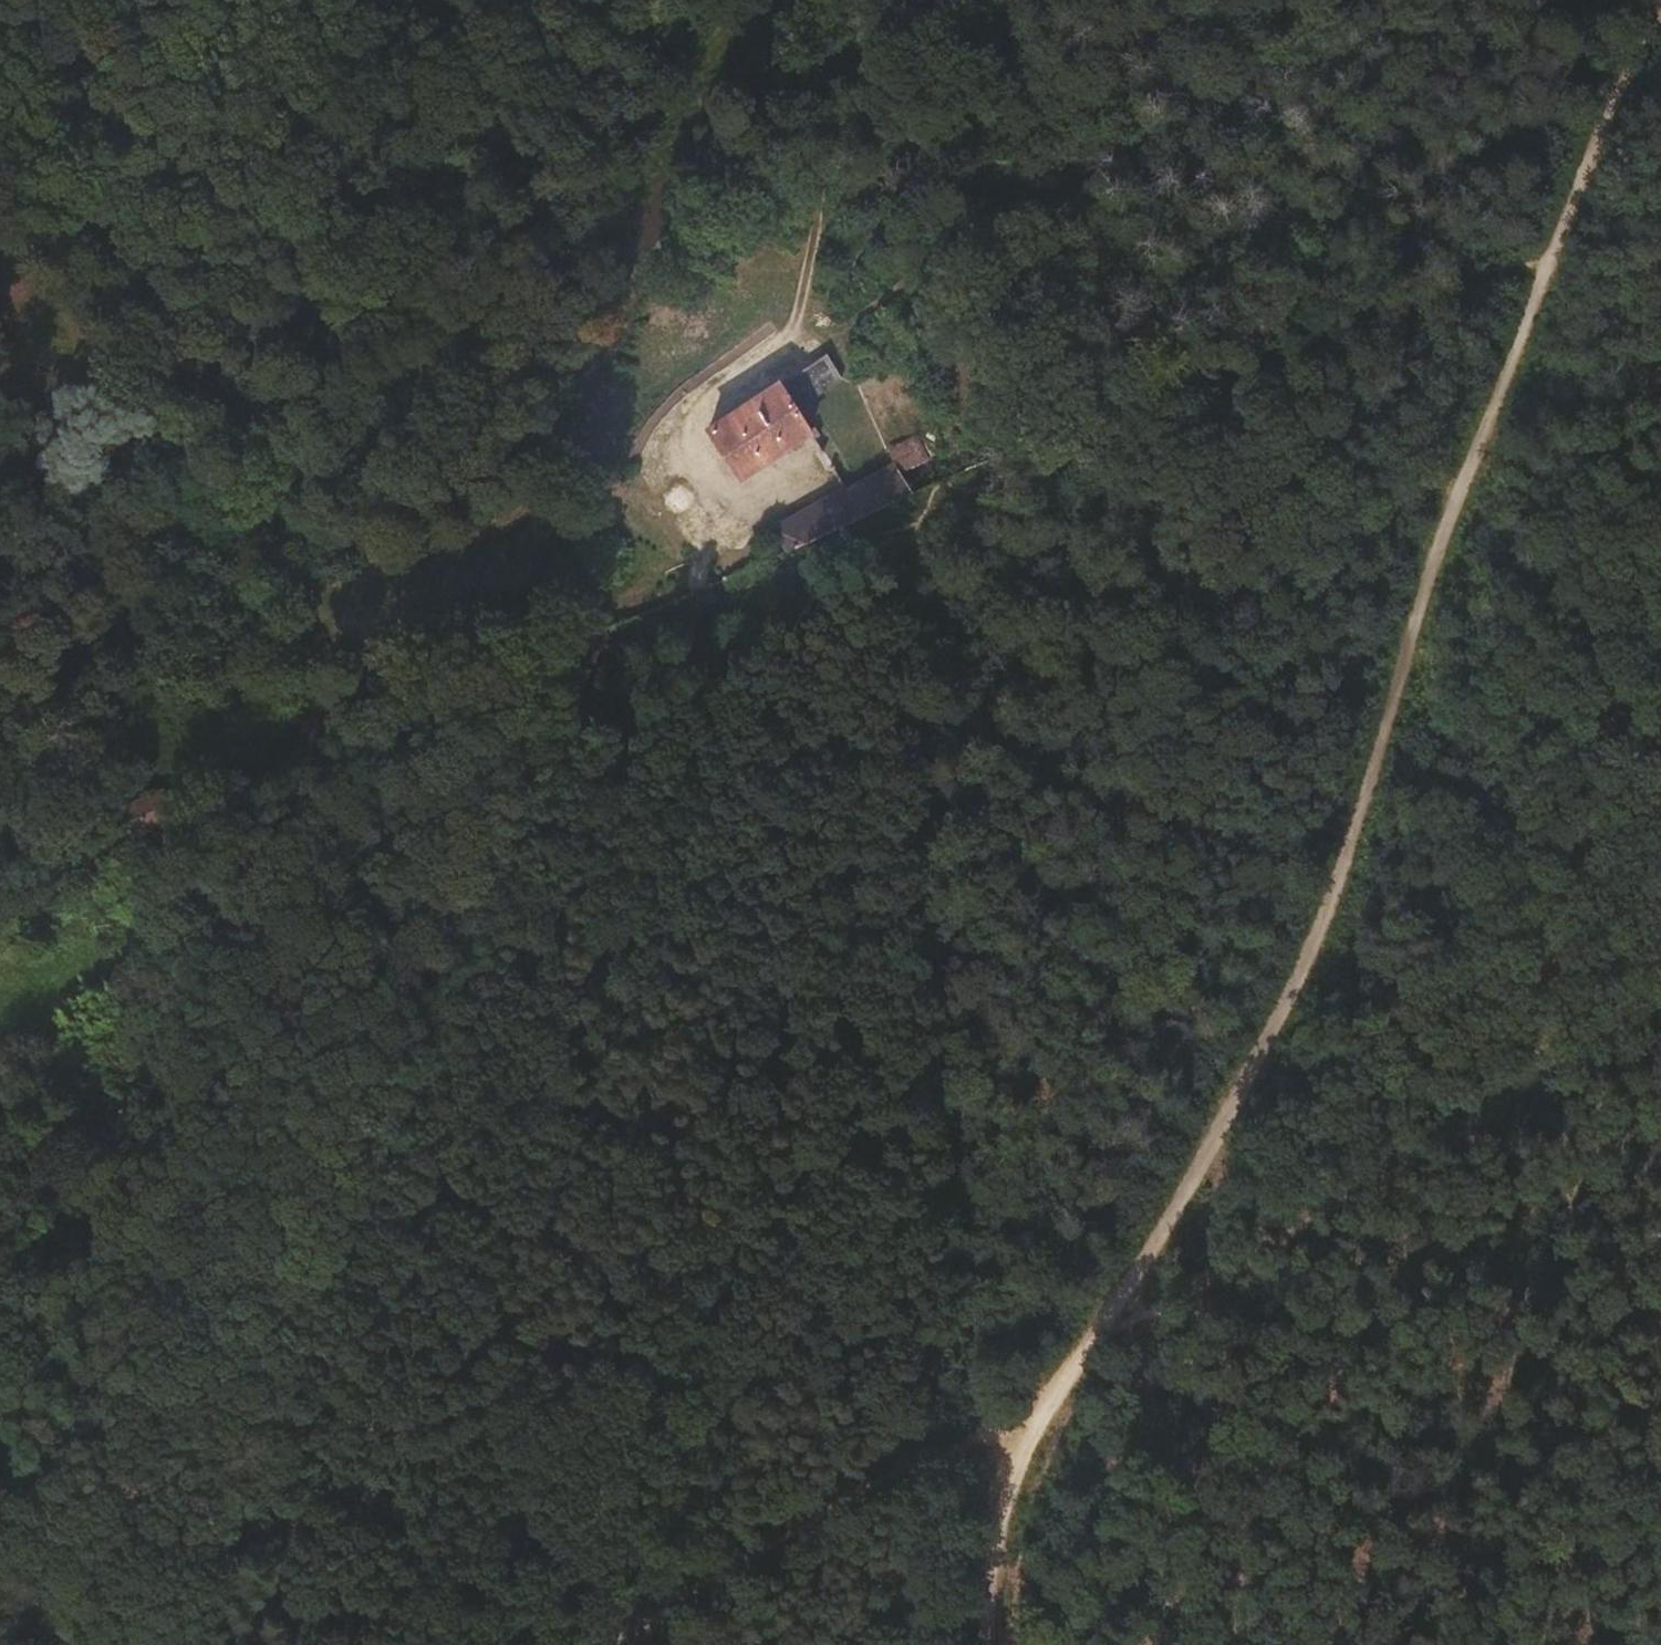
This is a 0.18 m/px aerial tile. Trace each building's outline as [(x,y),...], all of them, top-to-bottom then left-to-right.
[(826,356),(788,379),(804,404),(842,380),(826,356)] [(812,431),(778,377),(702,428),(737,480),(812,431)] [(947,445),(861,483),(786,517),(798,548),(960,474),(947,445)] [(219,807),(212,779),(164,792),(172,820),(219,807)]
